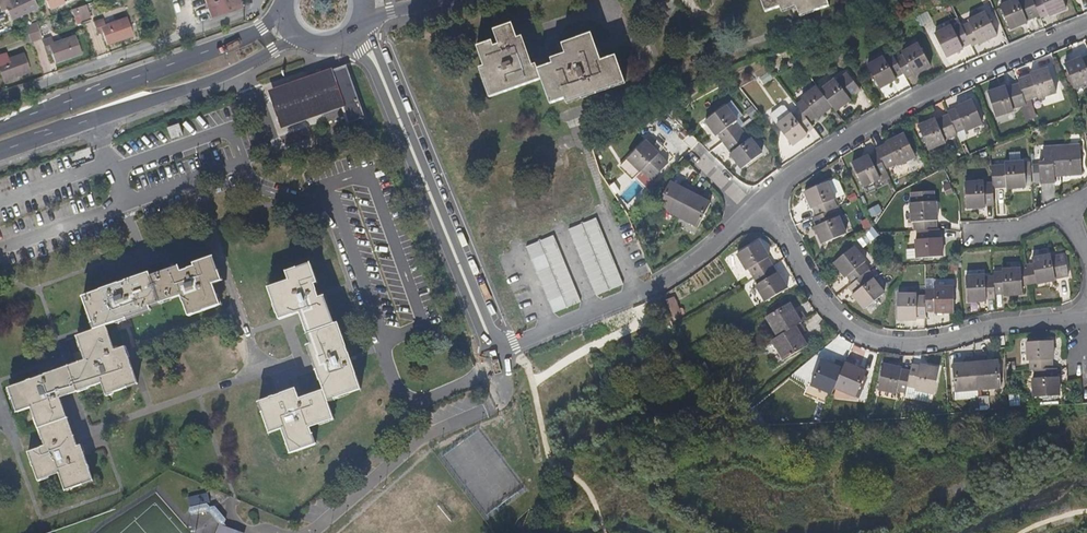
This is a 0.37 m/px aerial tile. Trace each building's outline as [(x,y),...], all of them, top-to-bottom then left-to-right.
[(31,0),(6,0),(5,0),(0,0),(0,3),(1,3),(4,10),(9,20),(34,9),(31,0)] [(208,18),(225,12),(239,7),(239,5),(237,0),(202,0),(208,18)] [(764,13),(778,7),(780,13),(795,7),(799,18),(828,7),(826,0),(760,0),(764,13)] [(1031,0),(1023,0),(1017,2),(1016,0),(999,7),(1008,31),(1026,24),(1025,22),(1038,17),(1031,0)] [(1060,0),(1031,0),(1038,17),(1039,19),(1046,16),(1047,18),(1065,11),(1060,0)] [(89,19),(84,4),(74,8),(80,23),(89,19)] [(995,38),(984,15),(967,23),(968,25),(960,29),(968,46),(969,48),(976,44),(978,46),(995,38)] [(131,35),(124,17),(103,24),(101,18),(91,21),(93,28),(98,26),(100,33),(104,44),(131,35)] [(968,25),(967,23),(966,20),(958,24),(959,26),(960,29),(968,25)] [(40,38),(34,23),(23,27),(27,37),(28,41),(29,42),(40,38)] [(478,68),(488,98),(541,80),(550,105),(564,100),(565,105),(625,84),(616,57),(602,62),(592,35),(562,45),(566,54),(551,59),(553,64),(538,69),(537,64),(532,66),(522,36),(517,38),(512,23),(493,30),(498,45),(493,47),(491,41),(476,47),(483,66),(478,68)] [(961,49),(968,46),(960,29),(959,26),(952,30),(951,28),(933,35),(944,59),(961,51),(961,49)] [(27,37),(23,27),(18,29),(24,43),(28,41),(27,37)] [(52,43),(50,37),(44,39),(40,40),(42,46),(47,45),(48,50),(53,63),(79,54),(73,35),(65,38),(52,43)] [(929,69),(917,47),(901,55),(902,58),(894,61),(901,75),(904,80),(912,76),(912,77),(929,69)] [(21,54),(0,61),(0,77),(1,81),(19,75),(28,72),(21,54)] [(894,61),(892,57),(884,60),(883,58),(866,67),(878,89),(895,80),(894,78),(901,75),(894,61)] [(1081,62),(1080,60),(1063,68),(1073,91),(1086,84),(1086,59),(1081,62)] [(359,120),(343,70),(265,95),(277,131),(342,110),(346,124),(359,120)] [(1054,94),(1046,70),(1028,76),(1027,78),(1015,82),(1016,85),(1022,102),(1035,98),(1036,100),(1054,94)] [(860,93),(848,76),(836,84),(835,81),(819,92),(831,109),(834,113),(849,102),(849,100),(860,93)] [(1022,102),(1016,85),(1003,89),(1003,88),(985,93),(993,119),(1011,113),(1010,110),(1023,106),(1022,102)] [(819,92),(817,89),(801,100),(802,103),(795,108),(798,112),(807,124),(814,119),(815,120),(831,109),(819,92)] [(980,125),(969,102),(952,110),(953,111),(945,114),(946,117),(954,134),(962,130),(962,133),(980,125)] [(736,123),(724,107),(704,122),(716,138),(717,137),(722,144),(739,131),(734,125),(736,123)] [(769,118),(775,126),(789,116),(784,107),(780,107),(769,114),(769,118)] [(789,116),(775,126),(789,147),(805,136),(804,134),(811,129),(807,124),(798,112),(791,117),(790,115),(789,116)] [(942,141),(954,136),(954,134),(946,117),(934,122),(933,121),(915,128),(926,152),(944,144),(942,141)] [(180,135),(176,124),(166,127),(170,138),(172,138),(173,140),(179,138),(179,136),(180,135)] [(741,171),(762,156),(750,140),(748,141),(739,131),(722,144),(731,154),(730,155),(741,171)] [(895,167),(913,159),(902,137),(884,145),(885,147),(873,153),(875,156),(882,171),(894,165),(895,167)] [(645,141),(626,159),(640,173),(642,171),(652,181),(667,166),(657,156),(658,155),(645,141)] [(1038,166),(1039,185),(1054,184),(1054,179),(1081,177),(1079,152),(1078,152),(1070,153),(1069,148),(1042,149),(1042,165),(1038,166)] [(876,179),(884,175),(882,171),(875,156),(867,160),(866,158),(849,167),(861,190),(877,182),(876,179)] [(1025,187),(1022,162),(1003,163),(1003,166),(990,168),(992,185),(992,188),(1005,188),(1005,189),(1025,187)] [(993,205),(992,188),(992,185),(983,185),(983,182),(964,184),(966,209),(985,207),(985,206),(993,205)] [(677,218),(692,188),(684,184),(682,189),(670,183),(657,208),(677,218)] [(835,210),(832,203),(835,202),(827,183),(804,193),(811,211),(812,211),(816,218),(831,212),(835,210)] [(698,228),(710,203),(698,197),(701,193),(692,188),(677,218),(698,228)] [(935,221),(934,203),(932,203),(931,193),(910,195),(911,205),(909,205),(910,224),(913,223),(914,232),(916,232),(935,230),(934,222),(935,221)] [(842,217),(839,209),(835,210),(831,212),(835,220),(838,219),(842,217)] [(845,236),(838,219),(835,220),(831,212),(816,218),(812,220),(815,228),(814,229),(821,246),(845,236)] [(595,218),(568,229),(595,296),(623,284),(595,218)] [(935,230),(916,232),(917,241),(915,241),(916,250),(916,260),(941,258),(939,239),(938,239),(937,230),(935,230)] [(553,235),(525,247),(552,314),(580,302),(553,235)] [(771,267),(767,259),(769,258),(758,242),(736,255),(746,271),(748,270),(753,278),(771,267)] [(865,265),(867,263),(855,248),(835,263),(846,278),(847,277),(853,284),(865,274),(870,271),(865,265)] [(907,260),(916,260),(916,250),(906,251),(907,260)] [(187,316),(202,311),(215,307),(211,297),(214,295),(210,284),(217,282),(213,272),(217,271),(211,256),(192,264),(193,266),(180,271),(178,266),(171,268),(173,274),(166,277),(164,271),(154,275),(149,276),(158,299),(167,296),(168,299),(179,296),(187,316)] [(1033,261),(1038,287),(1057,283),(1057,282),(1070,279),(1066,258),(1053,260),(1052,258),(1033,261)] [(315,296),(310,283),(313,282),(306,262),(293,267),(294,270),(283,274),(285,281),(275,285),(276,288),(268,290),(272,300),(270,301),(277,319),(296,312),(300,310),(304,319),(300,321),(304,333),(307,332),(331,323),(320,294),(315,296)] [(294,270),(293,267),(293,266),(281,270),(283,274),(294,270)] [(765,303),(787,290),(777,273),(776,274),(771,267),(753,278),(757,285),(755,286),(765,303)] [(173,274),(171,268),(164,271),(166,277),(173,274)] [(1024,295),(1022,270),(1002,271),(1002,275),(994,275),(994,279),(996,296),(1005,295),(1005,297),(1024,295)] [(884,295),(873,280),(871,282),(865,274),(853,284),(848,287),(854,294),(852,295),(864,311),(884,295)] [(136,281),(134,278),(122,282),(124,286),(115,289),(113,285),(85,296),(89,308),(86,309),(91,322),(95,330),(105,327),(150,311),(149,306),(154,304),(158,303),(159,303),(158,299),(149,276),(140,280),(136,281)] [(996,296),(994,279),(986,280),(986,277),(967,279),(969,304),(988,302),(988,301),(996,301),(996,296)] [(953,314),(953,289),(935,289),(934,291),(926,291),(926,298),(925,312),(934,312),(934,314),(953,314)] [(219,305),(216,295),(214,295),(211,297),(215,307),(219,305)] [(925,312),(926,298),(917,298),(917,295),(898,295),(898,320),(917,320),(917,319),(925,319),(925,312)] [(801,324),(806,320),(802,313),(797,315),(790,304),(766,317),(777,338),(801,324)] [(340,335),(335,321),(331,323),(341,350),(345,349),(339,336),(340,335)] [(606,331),(610,342),(632,333),(628,322),(606,331)] [(353,371),(345,349),(341,350),(331,323),(307,332),(311,342),(308,342),(304,344),(310,359),(314,358),(318,368),(314,370),(321,389),(324,397),(332,394),(346,389),(358,384),(353,371)] [(808,347),(801,335),(806,332),(801,324),(777,338),(772,341),(784,361),(808,347)] [(133,373),(130,365),(127,366),(124,358),(121,348),(114,351),(105,327),(95,330),(80,335),(85,350),(82,351),(85,361),(68,367),(76,389),(86,385),(87,389),(102,384),(104,392),(112,390),(113,392),(137,384),(133,373)] [(85,350),(80,335),(76,337),(81,351),(82,351),(85,350)] [(1052,361),(1051,342),(1025,343),(1027,362),(1029,362),(1030,371),(1034,371),(1051,369),(1050,361),(1052,361)] [(318,368),(314,358),(310,359),(314,370),(318,368)] [(855,398),(866,373),(854,367),(856,362),(848,358),(845,365),(835,389),(855,398)] [(978,391),(976,367),(975,358),(966,359),(966,364),(953,365),(955,393),(978,391)] [(1000,390),(999,363),(985,363),(984,358),(975,358),(976,367),(978,391),(1000,390)] [(835,389),(845,365),(836,362),(834,367),(821,362),(811,387),(832,396),(835,389)] [(933,394),(938,369),(920,365),(919,367),(911,366),(910,373),(907,386),(916,388),(915,391),(933,394)] [(907,386),(910,373),(901,371),(901,370),(883,366),(878,391),(896,395),(897,392),(906,393),(907,389),(907,386)] [(76,389),(68,367),(59,370),(67,396),(77,392),(76,389)] [(1059,397),(1057,378),(1056,378),(1055,369),(1051,369),(1034,371),(1035,379),(1032,379),(1033,399),(1059,397)] [(67,396),(59,370),(23,383),(12,388),(16,399),(13,400),(18,414),(31,409),(35,419),(38,419),(42,429),(68,419),(60,398),(67,396)] [(359,389),(358,384),(346,389),(348,393),(359,389)] [(88,390),(87,389),(86,385),(76,389),(77,392),(77,394),(88,390)] [(295,391),(293,386),(283,390),(285,394),(295,391)] [(933,394),(915,391),(916,388),(907,386),(907,389),(906,393),(905,397),(932,402),(933,394)] [(324,397),(321,389),(297,397),(295,391),(285,394),(286,398),(279,400),(276,393),(266,397),(256,401),(265,425),(270,423),(273,430),(280,428),(285,443),(289,441),(293,452),(314,443),(308,427),(318,423),(317,419),(331,414),(326,401),(324,397)] [(348,395),(348,393),(346,389),(332,394),(333,399),(334,400),(348,395)] [(286,398),(285,394),(283,390),(276,393),(279,400),(286,398)] [(319,424),(333,419),(331,414),(317,419),(318,423),(319,424)] [(94,482),(84,454),(77,456),(75,449),(78,448),(68,419),(42,429),(39,430),(45,447),(28,453),(37,478),(48,474),(49,477),(59,474),(63,484),(70,482),(73,489),(82,486),(94,482)] [(42,429),(38,419),(35,419),(33,420),(37,430),(39,430),(42,429)] [(273,430),(270,423),(265,425),(264,426),(267,432),(273,430)] [(293,452),(289,441),(285,443),(284,443),(288,454),(293,452)] [(85,453),(83,447),(78,448),(75,449),(77,456),(84,454),(85,453)] [(49,477),(48,474),(37,478),(38,482),(49,478),(49,477)] [(73,489),(70,482),(63,484),(66,492),(73,490),(73,489)] [(208,503),(205,495),(186,500),(188,508),(205,504),(208,503)] [(206,511),(208,507),(205,504),(188,508),(187,512),(187,513),(191,516),(206,511)] [(225,520),(212,506),(208,507),(206,511),(218,524),(218,525),(223,525),(223,522),(225,520)] [(226,527),(223,525),(218,525),(215,532),(224,532),(226,527)]
